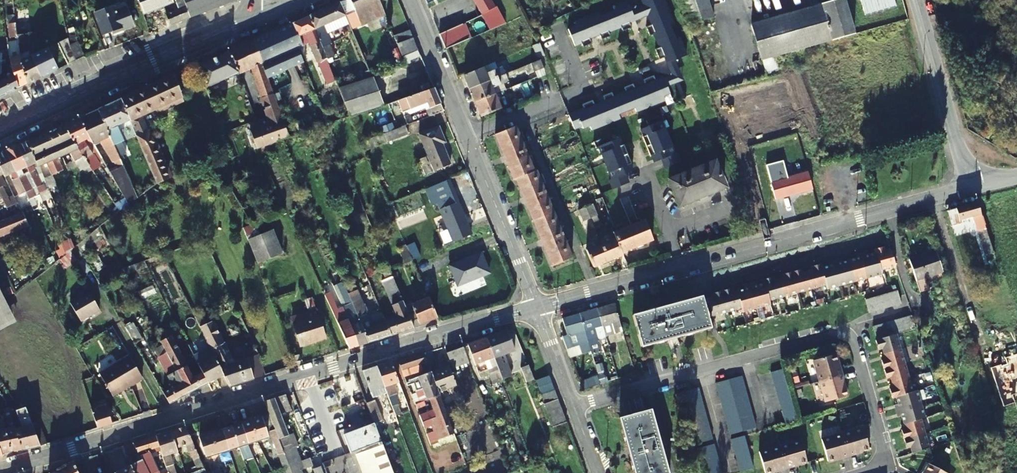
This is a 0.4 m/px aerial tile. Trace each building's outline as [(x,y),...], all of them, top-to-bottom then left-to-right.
[(17,36),(21,36),(29,35),(32,34),(29,8),(26,8),(25,0),(13,0),(17,36)] [(62,0),(50,0),(54,17),(57,28),(68,25),(62,0)] [(144,18),(173,7),(171,0),(154,0),(148,2),(147,0),(137,0),(144,18)] [(183,0),(174,0),(178,12),(167,16),(171,26),(190,19),(183,0)] [(191,18),(185,0),(183,0),(190,19),(191,18)] [(203,0),(185,0),(191,18),(208,12),(204,2),(203,0)] [(204,2),(208,12),(232,3),(237,1),(236,0),(203,0),(204,2)] [(339,3),(345,17),(351,30),(384,16),(379,4),(378,0),(346,0),(339,3)] [(490,0),(474,0),(482,14),(494,8),(490,0)] [(668,11),(664,0),(642,0),(643,4),(636,7),(640,16),(647,13),(650,14),(651,18),(668,11)] [(689,25),(714,17),(708,0),(681,0),(689,25)] [(779,76),(774,57),(854,35),(844,0),(841,0),(751,27),(765,80),(779,76)] [(894,9),(891,0),(859,0),(864,18),(894,9)] [(617,10),(609,13),(615,30),(621,27),(623,31),(632,28),(630,22),(631,19),(634,18),(631,9),(627,1),(615,5),(617,10)] [(324,26),(345,17),(339,3),(308,17),(327,65),(336,61),(330,46),(332,45),(324,26)] [(115,7),(96,14),(104,36),(112,33),(112,35),(134,27),(128,9),(117,13),(115,7)] [(636,7),(631,9),(634,18),(640,16),(636,7)] [(657,41),(673,34),(670,26),(674,24),(668,11),(651,18),(653,22),(651,25),(646,27),(650,36),(654,34),(657,41)] [(599,12),(587,17),(594,34),(597,33),(599,34),(602,40),(611,36),(609,32),(615,30),(609,13),(601,16),(599,12)] [(308,17),(292,24),(297,37),(304,35),(308,45),(316,65),(320,63),(323,70),(329,67),(327,65),(308,17)] [(575,22),(577,26),(568,29),(575,46),(581,43),(583,47),(592,44),(590,38),(591,35),(594,34),(587,17),(575,22)] [(276,31),(252,42),(267,80),(302,63),(296,50),(301,47),(297,37),(292,24),(276,31)] [(446,48),(460,42),(454,27),(440,33),(446,48)] [(669,62),(687,55),(680,39),(676,40),(673,34),(657,41),(659,47),(655,49),(659,60),(665,57),(668,59),(669,62)] [(301,47),(308,45),(304,35),(297,37),(301,47)] [(72,38),(61,44),(70,65),(81,60),(74,45),(72,38)] [(417,49),(412,38),(397,45),(401,56),(417,49)] [(252,42),(240,47),(249,71),(271,126),(283,122),(267,80),(252,42)] [(534,58),(543,57),(542,43),(533,44),(534,58)] [(58,71),(70,65),(61,44),(49,49),(58,71)] [(240,47),(196,67),(205,89),(249,71),(240,47)] [(52,74),(58,71),(49,49),(32,57),(42,78),(52,74)] [(11,69),(11,67),(9,54),(0,55),(0,70),(11,69)] [(28,85),(42,78),(32,57),(21,62),(22,73),(28,85)] [(684,81),(675,60),(669,62),(668,59),(665,57),(664,58),(671,75),(664,78),(667,87),(684,81)] [(539,71),(544,69),(541,60),(535,62),(539,71)] [(22,73),(21,62),(11,67),(11,69),(12,78),(18,90),(28,85),(22,73)] [(506,74),(503,66),(486,73),(490,81),(506,74)] [(490,81),(486,73),(484,68),(466,76),(471,89),(490,81)] [(490,81),(493,90),(510,84),(506,74),(490,81)] [(641,89),(648,107),(665,100),(663,96),(670,93),(667,87),(664,78),(663,77),(655,80),(654,75),(643,80),(645,85),(644,88),(641,89)] [(18,90),(12,78),(0,84),(0,99),(18,90)] [(180,98),(171,78),(121,101),(129,122),(136,138),(156,187),(169,182),(149,130),(148,130),(142,114),(155,109),(157,113),(168,108),(166,104),(180,98)] [(546,78),(540,80),(546,93),(552,91),(546,78)] [(539,96),(546,93),(540,80),(534,83),(539,96)] [(496,95),(493,90),(490,81),(471,89),(477,102),(496,95)] [(620,94),(626,111),(634,108),(636,112),(648,107),(641,89),(638,90),(635,89),(633,84),(624,88),(626,92),(620,94)] [(433,89),(417,95),(397,102),(402,118),(406,117),(410,115),(427,109),(431,118),(443,113),(433,89)] [(608,123),(620,118),(618,114),(626,111),(620,94),(614,97),(612,92),(603,96),(605,102),(604,105),(601,106),(608,123)] [(383,107),(377,93),(344,106),(349,119),(383,107)] [(483,117),(502,110),(496,95),(477,102),(483,117)] [(182,102),(180,98),(166,104),(168,108),(182,102)] [(590,126),(592,130),(608,123),(601,106),(598,107),(595,106),(593,100),(582,104),(584,109),(569,115),(574,129),(582,126),(583,129),(590,126)] [(114,128),(129,122),(121,101),(99,111),(110,137),(115,148),(121,146),(114,128)] [(103,140),(110,137),(99,111),(79,120),(93,144),(103,140)] [(664,121),(662,114),(646,121),(649,126),(641,130),(647,146),(668,138),(662,122),(664,121)] [(79,120),(64,127),(90,168),(94,174),(101,169),(94,156),(98,153),(93,144),(79,120)] [(285,142),(290,140),(283,122),(271,126),(251,133),(257,151),(259,150),(272,146),(285,142)] [(82,173),(90,168),(64,127),(62,127),(41,137),(58,174),(63,172),(58,160),(70,154),(82,173)] [(497,136),(506,157),(526,149),(517,128),(497,136)] [(383,137),(386,145),(407,136),(404,129),(393,133),(383,137)] [(417,138),(426,158),(433,174),(450,167),(441,147),(445,145),(438,129),(417,138)] [(626,155),(619,138),(611,141),(609,136),(594,142),(596,148),(599,147),(605,164),(626,155)] [(45,164),(51,177),(58,174),(41,137),(29,142),(40,166),(45,164)] [(110,137),(103,140),(109,153),(115,150),(115,148),(110,137)] [(376,149),(386,145),(383,137),(372,141),(376,149)] [(647,146),(654,162),(662,159),(666,168),(681,161),(677,152),(675,153),(668,138),(647,146)] [(37,167),(40,166),(29,142),(19,147),(28,167),(39,192),(45,190),(35,169),(33,169),(31,165),(35,163),(37,167)] [(22,170),(28,167),(19,147),(7,153),(26,193),(32,191),(22,170)] [(536,173),(526,149),(506,157),(516,181),(518,180),(536,173)] [(138,201),(116,152),(101,159),(108,172),(114,182),(122,197),(125,202),(129,208),(138,201)] [(26,193),(7,153),(0,156),(0,167),(3,174),(5,178),(10,176),(20,196),(26,193)] [(625,174),(633,171),(626,155),(605,164),(612,179),(609,180),(613,189),(628,183),(625,174)] [(424,178),(433,174),(426,158),(416,163),(424,178)] [(695,202),(724,190),(713,167),(668,186),(680,214),(697,206),(695,202)] [(793,179),(783,183),(788,197),(812,189),(804,167),(791,172),(793,179)] [(114,182),(108,172),(102,175),(108,185),(114,182)] [(518,180),(527,201),(547,193),(538,172),(536,173),(518,180)] [(56,188),(51,177),(46,179),(51,191),(56,188)] [(527,201),(535,222),(555,214),(547,193),(527,201)] [(16,202),(13,196),(3,201),(6,207),(16,202)] [(122,197),(116,200),(120,206),(125,202),(122,197)] [(961,217),(975,213),(989,259),(996,257),(985,221),(981,209),(978,201),(956,206),(961,217)] [(129,208),(125,202),(120,206),(116,209),(120,215),(129,208)] [(455,202),(438,208),(453,245),(469,239),(455,202)] [(586,207),(592,221),(598,218),(592,204),(586,207)] [(585,223),(592,221),(586,207),(579,210),(585,223)] [(339,213),(345,227),(349,226),(343,212),(339,213)] [(21,213),(0,222),(0,237),(27,225),(21,213)] [(535,222),(544,245),(565,236),(555,214),(535,222)] [(650,219),(633,225),(642,246),(658,240),(650,219)] [(642,246),(633,225),(617,231),(626,252),(642,246)] [(249,242),(261,238),(257,226),(245,230),(249,242)] [(275,233),(261,238),(249,242),(259,266),(283,257),(275,233)] [(573,258),(565,236),(544,245),(553,266),(573,258)] [(624,256),(616,239),(602,245),(609,262),(624,256)] [(76,249),(73,242),(64,247),(68,255),(76,249)] [(877,247),(878,250),(883,267),(898,263),(893,246),(888,247),(887,244),(877,247)] [(609,262),(602,245),(588,251),(595,267),(609,262)] [(82,263),(86,260),(79,247),(76,249),(68,255),(62,260),(69,268),(79,260),(82,263)] [(871,252),(865,254),(871,276),(884,272),(883,267),(878,250),(871,252)] [(945,271),(938,251),(929,254),(936,274),(945,271)] [(859,255),(852,258),(857,279),(871,276),(865,254),(859,255)] [(917,268),(920,267),(924,278),(936,274),(929,254),(914,259),(917,268)] [(852,258),(844,260),(837,262),(843,283),(857,279),(852,258)] [(825,265),(824,262),(814,264),(815,268),(810,269),(814,287),(829,282),(825,265)] [(832,263),(825,265),(829,282),(830,287),(843,283),(837,262),(832,263)] [(805,270),(804,267),(795,270),(796,273),(800,291),(814,287),(810,269),(805,270)] [(381,272),(386,283),(393,280),(388,269),(381,272)] [(785,272),(786,276),(781,277),(786,295),(800,291),(796,273),(795,270),(785,272)] [(781,277),(776,279),(775,275),(765,278),(767,281),(771,299),(786,295),(781,277)] [(397,320),(392,321),(397,336),(414,331),(411,324),(404,306),(393,280),(386,283),(383,285),(397,320)] [(760,283),(753,285),(759,307),(773,303),(771,299),(767,281),(760,283)] [(338,286),(347,309),(353,306),(348,295),(344,284),(338,286)] [(747,287),(739,289),(744,306),(745,310),(759,307),(753,285),(747,287)] [(347,309),(338,286),(334,288),(345,315),(349,313),(347,309)] [(734,286),(724,289),(730,310),(744,306),(739,289),(735,290),(734,286)] [(370,287),(365,289),(369,300),(375,298),(370,287)] [(730,310),(724,289),(715,292),(716,295),(710,297),(715,314),(730,310)] [(16,323),(0,290),(0,331),(16,323)] [(367,304),(361,290),(348,295),(353,306),(358,319),(369,345),(391,338),(385,323),(383,317),(374,320),(368,306),(367,304)] [(90,293),(71,304),(82,322),(101,311),(90,293)] [(905,306),(901,293),(894,296),(898,309),(905,306)] [(350,351),(360,348),(348,322),(343,323),(330,295),(325,297),(350,351)] [(704,295),(634,314),(643,346),(713,327),(710,316),(705,298),(704,295)] [(898,309),(894,296),(887,298),(892,311),(898,309)] [(710,297),(705,298),(710,316),(715,314),(710,297)] [(892,311),(887,298),(881,300),(885,313),(892,311)] [(885,313),(881,300),(874,302),(878,315),(885,313)] [(412,308),(418,322),(420,327),(437,321),(428,301),(412,308)] [(878,315),(874,302),(867,304),(872,318),(878,315)] [(605,336),(606,336),(624,331),(615,303),(598,308),(602,325),(605,336)] [(404,306),(411,324),(418,322),(412,308),(411,304),(404,306)] [(300,348),(324,340),(315,306),(306,308),(308,315),(292,320),(300,348)] [(353,306),(347,309),(349,313),(345,315),(348,322),(358,319),(353,306)] [(602,325),(598,308),(580,312),(591,350),(592,353),(602,350),(598,338),(595,327),(602,325)] [(591,350),(580,312),(563,317),(567,334),(564,334),(568,347),(579,344),(582,353),(591,350)] [(230,389),(254,381),(247,360),(230,366),(222,347),(225,345),(214,323),(208,325),(203,314),(197,318),(212,350),(224,377),(230,389)] [(197,318),(189,322),(205,353),(212,350),(197,318)] [(920,331),(916,318),(909,320),(913,333),(920,331)] [(358,319),(348,322),(360,348),(369,345),(358,319)] [(913,333),(909,320),(902,323),(907,335),(913,333)] [(392,321),(385,323),(391,338),(394,337),(397,336),(392,321)] [(907,335),(902,323),(896,325),(900,338),(907,335)] [(605,336),(602,325),(595,327),(598,338),(605,336)] [(900,338),(896,325),(889,327),(894,340),(899,338),(900,338)] [(138,326),(128,331),(134,342),(144,337),(138,326)] [(894,340),(889,327),(883,329),(887,342),(894,340)] [(513,376),(512,373),(505,354),(516,350),(509,329),(487,337),(500,372),(503,380),(513,376)] [(887,342),(883,329),(876,331),(881,344),(887,342)] [(208,385),(199,368),(189,373),(168,333),(158,337),(189,395),(208,385)] [(158,337),(158,336),(151,340),(152,342),(153,341),(157,348),(156,348),(175,389),(163,396),(169,406),(189,395),(158,337)] [(500,372),(487,337),(469,344),(477,365),(487,361),(491,371),(481,374),(483,379),(500,372)] [(904,353),(899,338),(894,340),(887,342),(881,344),(879,345),(882,354),(886,353),(887,359),(904,353)] [(582,353),(579,344),(568,347),(571,356),(582,353)] [(471,362),(465,347),(457,350),(463,365),(471,362)] [(139,352),(149,370),(158,365),(156,361),(154,362),(147,348),(139,352)] [(212,350),(205,353),(195,359),(199,368),(208,385),(224,377),(212,350)] [(449,353),(454,368),(463,365),(457,350),(449,353)] [(433,373),(432,371),(425,352),(399,361),(404,377),(421,371),(423,377),(433,373)] [(908,367),(904,353),(887,359),(889,363),(885,364),(888,374),(908,367)] [(262,364),(260,356),(247,360),(254,381),(266,377),(262,364)] [(302,364),(300,357),(294,359),(296,365),(302,364)] [(822,383),(844,377),(839,357),(817,362),(822,383)] [(126,386),(127,389),(143,380),(131,358),(100,377),(111,395),(126,386)] [(268,362),(262,364),(266,377),(273,375),(268,362)] [(397,395),(393,384),(399,382),(393,365),(392,362),(378,366),(388,393),(394,409),(399,407),(395,396),(397,395)] [(437,385),(441,397),(445,395),(443,391),(456,386),(448,365),(432,371),(433,373),(437,385)] [(373,398),(388,393),(378,366),(363,372),(373,398)] [(536,380),(531,366),(523,369),(528,383),(536,380)] [(913,381),(908,367),(888,374),(890,382),(894,381),(895,387),(913,381)] [(788,377),(787,370),(773,373),(775,380),(788,377)] [(408,387),(415,385),(417,392),(437,385),(433,373),(423,377),(406,382),(408,387)] [(537,379),(542,393),(555,389),(550,375),(537,379)] [(600,383),(597,375),(580,381),(583,389),(600,383)] [(730,379),(732,386),(746,383),(744,376),(730,379)] [(777,387),(790,383),(788,377),(775,380),(777,387)] [(828,403),(850,397),(844,377),(822,383),(828,403)] [(719,390),(732,386),(730,379),(717,383),(719,390)] [(917,395),(913,381),(895,387),(897,391),(893,392),(896,402),(900,401),(917,395)] [(748,390),(746,383),(732,386),(734,393),(748,390)] [(779,393),(792,389),(790,383),(777,387),(779,393)] [(418,406),(431,401),(442,398),(441,397),(437,385),(417,392),(419,400),(413,402),(415,407),(418,406)] [(112,398),(127,389),(126,386),(111,395),(112,398)] [(734,393),(732,386),(719,390),(720,396),(734,393)] [(687,391),(689,398),(702,394),(700,388),(687,391)] [(555,389),(542,393),(541,394),(545,403),(559,398),(555,389)] [(780,399),(794,396),(792,389),(779,393),(780,399)] [(749,395),(748,390),(734,393),(735,399),(749,395)] [(686,391),(677,393),(679,403),(688,400),(686,391)] [(735,399),(734,393),(720,396),(722,402),(735,399)] [(301,468),(315,463),(313,456),(303,459),(298,446),(294,447),(281,413),(292,410),(287,394),(264,402),(268,414),(290,472),(301,468)] [(704,401),(702,394),(689,398),(690,404),(704,401)] [(925,407),(921,394),(917,395),(900,401),(902,408),(903,414),(925,407)] [(751,402),(749,395),(735,399),(737,405),(751,402)] [(782,406),(796,402),(794,396),(780,399),(782,406)] [(442,398),(431,401),(435,412),(422,417),(424,424),(448,415),(442,398)] [(561,406),(559,398),(545,403),(547,410),(561,406)] [(737,405),(735,399),(722,402),(723,409),(737,405)] [(705,406),(704,401),(690,404),(692,410),(705,406)] [(375,424),(383,422),(376,402),(368,405),(375,424)] [(753,408),(751,402),(737,405),(739,412),(753,408)] [(784,412),(797,409),(796,402),(782,406),(784,412)] [(739,412),(737,405),(723,409),(725,415),(739,412)] [(106,406),(91,410),(97,430),(112,425),(106,406)] [(564,414),(561,406),(547,410),(550,418),(564,414)] [(707,413),(705,406),(692,410),(694,417),(707,413)] [(0,410),(0,418),(0,419),(6,418),(9,430),(4,431),(11,454),(22,452),(15,428),(10,413),(8,407),(0,410)] [(40,448),(25,407),(17,410),(22,426),(15,428),(22,452),(37,448),(40,448)] [(925,422),(929,421),(925,407),(903,414),(905,420),(907,427),(925,422)] [(753,408),(739,412),(740,418),(754,414),(753,408)] [(652,409),(620,417),(634,472),(668,472),(652,409)] [(786,419),(799,415),(797,409),(784,412),(786,419)] [(740,418),(739,412),(725,415),(726,421),(740,418)] [(709,420),(707,413),(694,417),(695,423),(709,420)] [(249,445),(268,439),(266,433),(269,432),(284,472),(291,472),(290,472),(268,414),(241,423),(249,445)] [(567,420),(564,414),(550,418),(553,425),(567,420)] [(436,437),(438,444),(457,437),(448,415),(424,424),(426,431),(432,429),(436,437)] [(788,425),(801,421),(799,415),(786,419),(788,425)] [(742,425),(740,418),(726,421),(728,429),(742,425)] [(710,425),(709,420),(695,423),(697,429),(710,425)] [(390,440),(383,422),(375,424),(382,443),(390,440)] [(908,442),(929,436),(925,422),(907,427),(909,432),(905,433),(908,442)] [(249,445),(241,423),(233,426),(241,447),(249,445)] [(382,443),(375,424),(344,435),(352,454),(357,452),(365,472),(394,472),(382,443)] [(712,433),(710,425),(697,429),(699,436),(712,433)] [(744,431),(742,425),(728,429),(730,434),(744,431)] [(195,461),(200,459),(185,426),(171,431),(179,448),(187,445),(195,461)] [(222,429),(229,451),(241,447),(233,426),(222,429)] [(200,436),(207,458),(229,451),(222,429),(200,436)] [(870,452),(864,430),(843,436),(850,457),(870,452)] [(1,456),(11,454),(4,431),(0,432),(0,451),(1,456)] [(179,452),(169,432),(156,436),(161,446),(162,449),(167,459),(172,468),(175,472),(183,472),(174,454),(179,452)] [(714,439),(712,433),(699,436),(700,442),(714,439)] [(158,467),(150,450),(161,446),(156,436),(132,444),(139,456),(141,460),(146,471),(158,467)] [(745,436),(731,439),(733,446),(747,442),(745,436)] [(850,457),(843,436),(823,441),(829,463),(850,457)] [(933,451),(929,436),(908,442),(910,451),(914,450),(916,456),(933,451)] [(438,444),(436,437),(430,440),(433,451),(440,449),(438,444)] [(781,446),(787,469),(808,464),(802,441),(781,446)] [(733,446),(735,453),(749,449),(747,442),(733,446)] [(131,458),(139,456),(132,444),(123,446),(126,455),(130,455),(131,458)] [(702,448),(703,454),(717,450),(715,444),(702,448)] [(760,452),(765,472),(772,472),(787,469),(781,446),(760,452)] [(735,453),(737,459),(750,456),(749,449),(735,453)] [(703,454),(705,461),(718,457),(717,450),(703,454)] [(737,459),(738,466),(752,462),(750,456),(737,459)] [(705,461),(707,467),(720,464),(718,457),(705,461)] [(146,471),(141,460),(129,466),(132,472),(147,472),(146,471)] [(73,462),(50,472),(78,472),(73,462)] [(754,469),(752,462),(738,466),(740,472),(754,469)] [(708,472),(710,472),(722,470),(720,464),(707,467),(708,472)]
